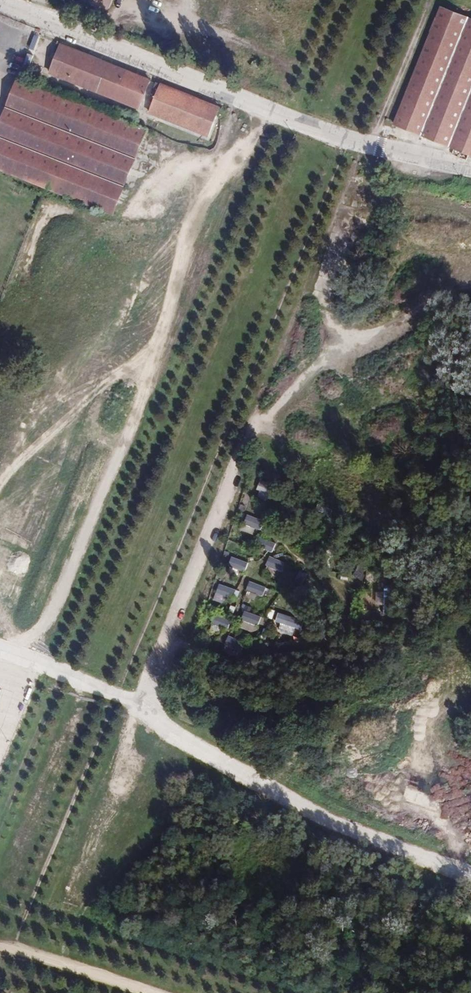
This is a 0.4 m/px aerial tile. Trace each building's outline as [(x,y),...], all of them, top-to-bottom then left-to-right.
[(105,9),(108,0),(82,0),(105,9)] [(443,7),(397,124),(470,153),(470,18),(443,7)] [(146,80),(59,43),(47,72),(135,108),(146,80)] [(18,77),(0,119),(0,167),(109,213),(144,130),(18,77)] [(216,107),(158,83),(146,111),(204,136),(216,107)] [(263,537),(259,546),(273,552),(276,543),(263,537)] [(270,556),(265,567),(282,574),(287,562),(270,556)] [(242,570),(244,560),(231,557),(229,567),(242,570)] [(357,566),(354,577),(361,578),(364,568),(357,566)] [(263,595),(267,586),(250,580),(247,589),(263,595)] [(214,597),(234,605),(240,590),(220,583),(214,597)] [(377,591),(376,604),(385,604),(384,611),(389,611),(391,592),(377,591)] [(245,610),(241,619),(258,625),(262,616),(245,610)] [(228,628),(231,619),(214,614),(212,623),(228,628)] [(279,614),(276,631),(293,634),(294,627),(303,629),(305,618),(279,614)]
